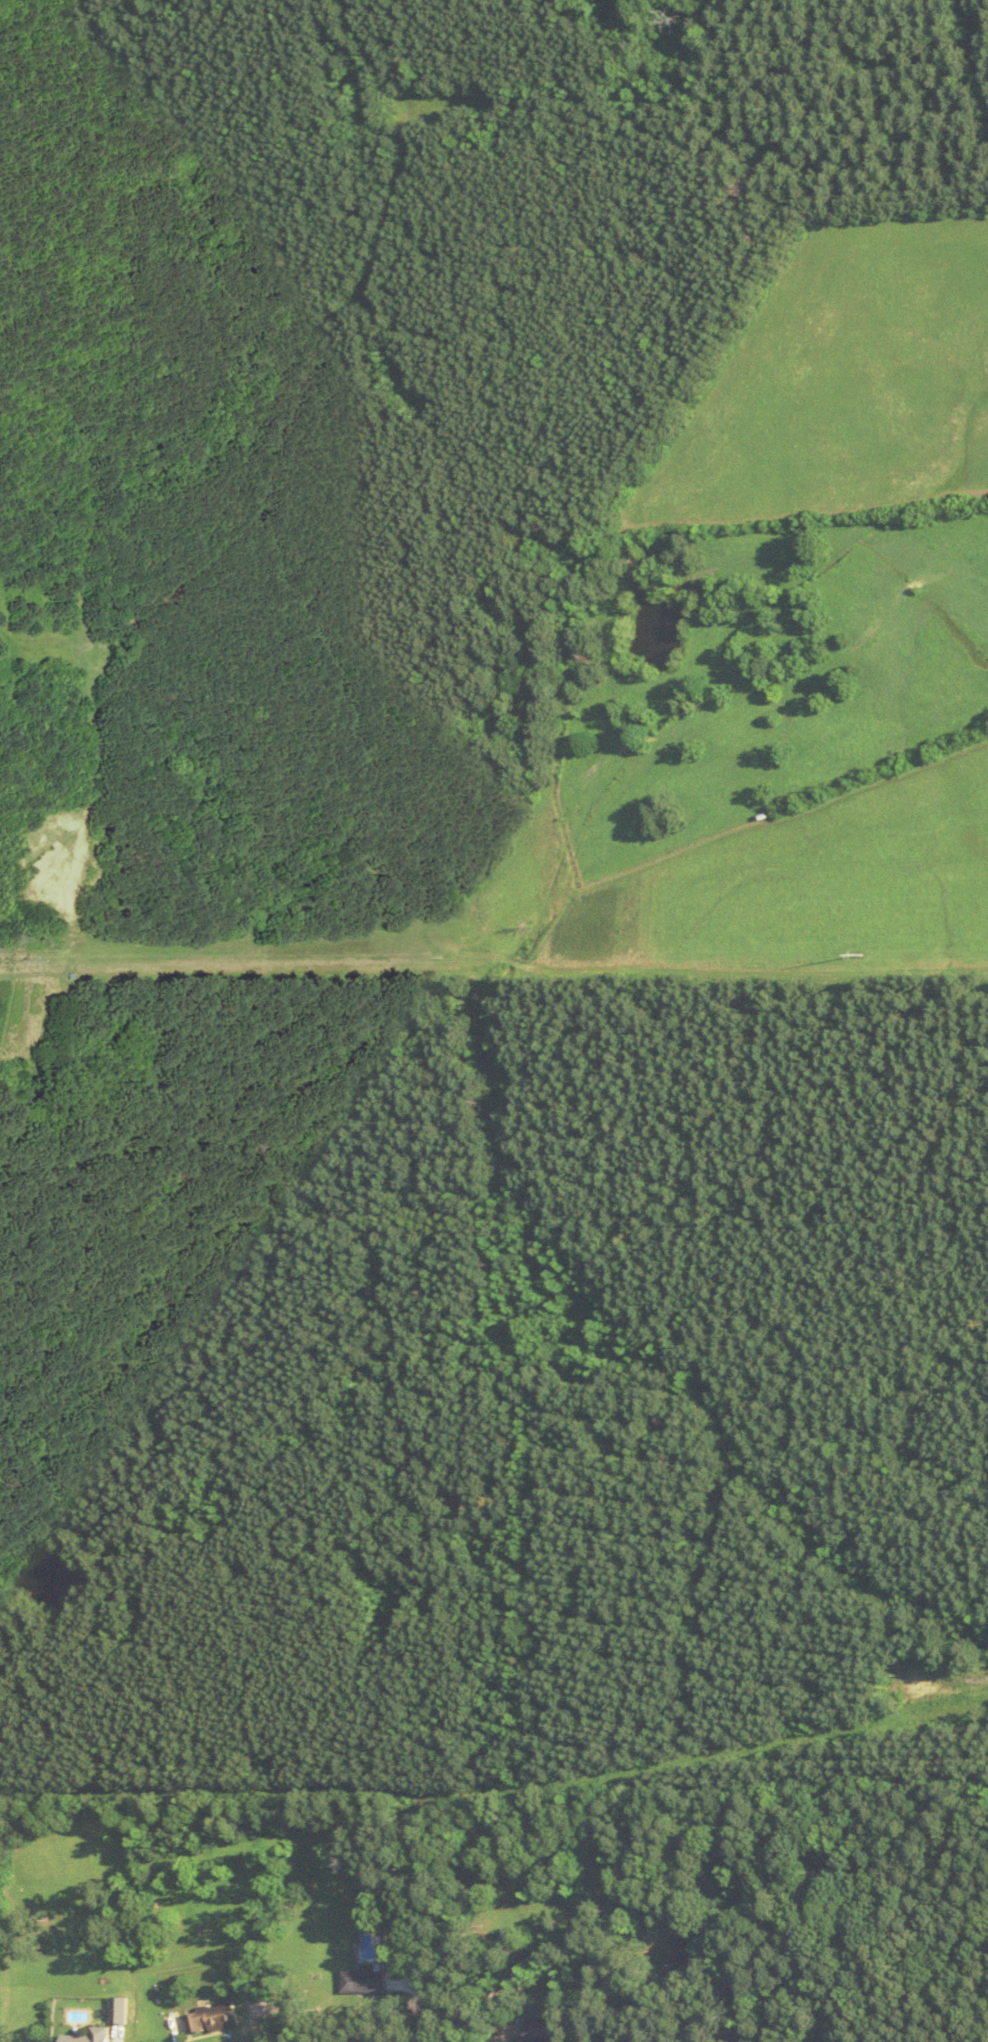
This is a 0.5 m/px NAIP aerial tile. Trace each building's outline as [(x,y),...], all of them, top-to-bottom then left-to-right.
[(345,1969),(345,1990),(386,1990),(386,1962),(364,1962),(364,1969),(345,1969)] [(256,2003),(259,2016),(281,2010),(278,1997),(256,2003)] [(241,2025),(236,2000),(186,2009),(191,2034),(241,2025)] [(64,2034),(64,2041),(110,2041),(110,2025),(91,2025),(91,2034),(64,2034)]
